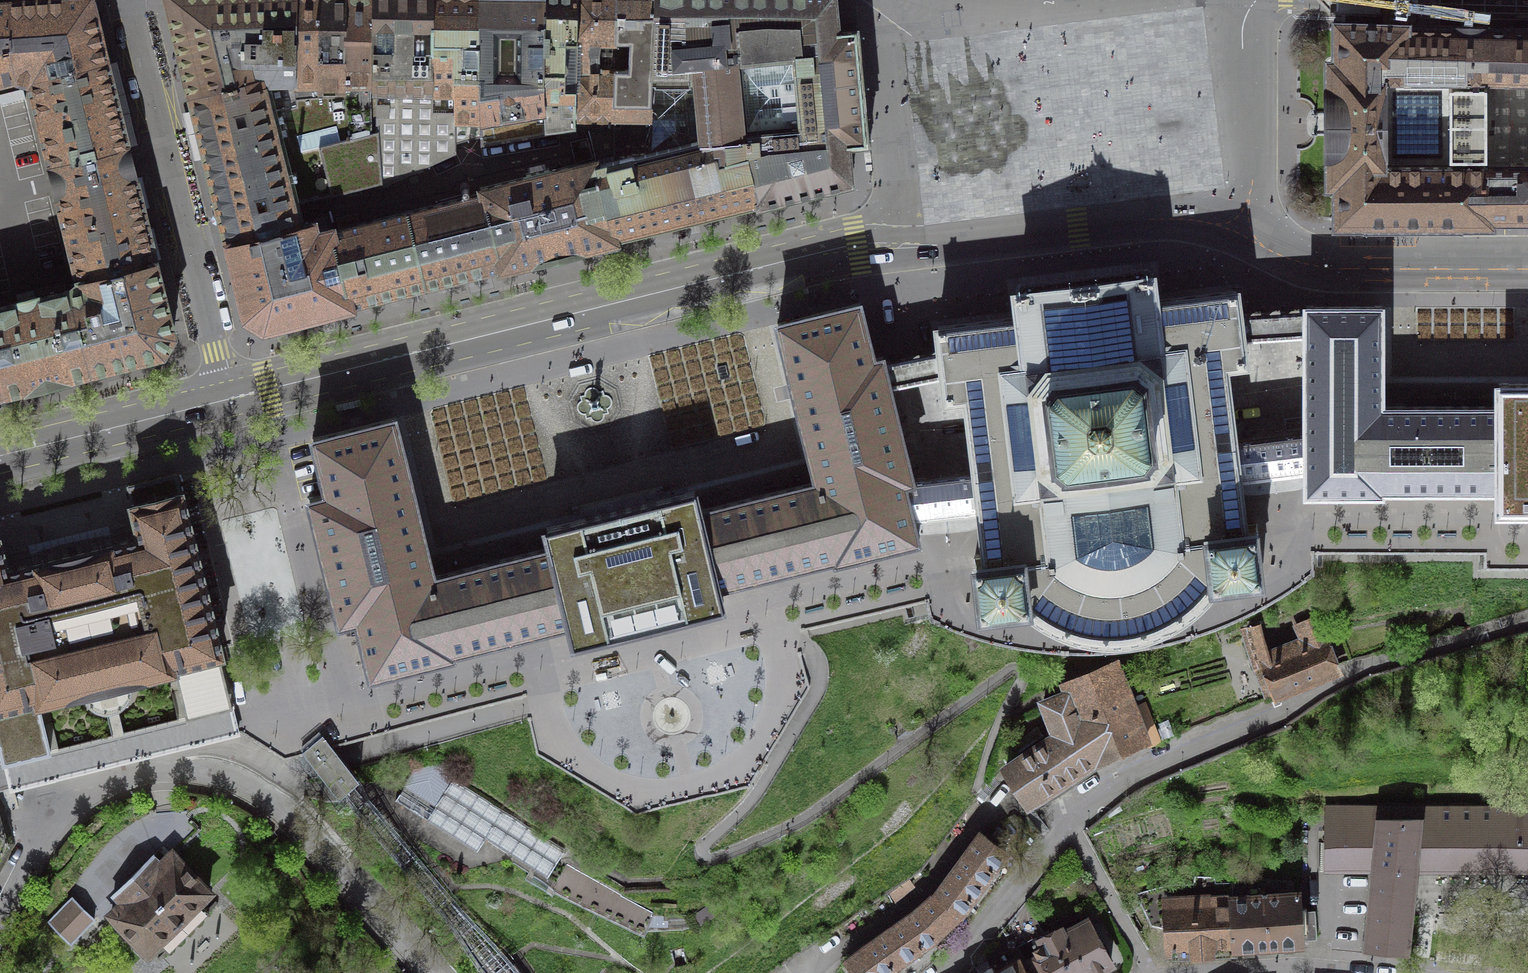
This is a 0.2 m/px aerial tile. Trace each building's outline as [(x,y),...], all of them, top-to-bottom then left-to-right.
[(8,3),(11,54),(17,78),(16,78),(16,80),(28,83),(30,82),(30,81),(106,62),(106,60),(105,60),(98,30),(91,0),(92,0),(58,0),(10,4),(10,3),(8,3)] [(297,0),(167,0),(175,28),(191,94),(191,95),(264,77),(266,85),(294,84),(295,84),(297,0)] [(320,0),(297,0),(295,84),(294,84),(296,100),(318,97),(318,96),(317,77),(320,0)] [(317,77),(318,96),(345,94),(346,94),(344,81),(345,74),(344,74),(346,0),(320,0),(317,77)] [(344,74),(345,74),(344,81),(346,94),(345,94),(350,138),(370,133),(369,80),(372,73),(373,0),(346,0),(344,74)] [(433,0),(373,0),(372,73),(369,80),(372,81),(372,89),(376,89),(376,131),(381,183),(384,185),(456,153),(456,142),(455,91),(432,91),(433,0)] [(479,0),(433,0),(432,91),(455,91),(456,142),(480,136),(480,121),(482,121),(481,7),(479,7),(479,0)] [(480,136),(481,146),(546,135),(543,87),(545,0),(479,0),(479,7),(481,7),(482,121),(480,121),(480,136)] [(547,132),(574,129),(574,130),(575,130),(578,0),(545,0),(543,87),(546,135),(548,135),(547,132)] [(575,130),(612,130),(617,0),(578,0),(575,130)] [(614,130),(652,130),(652,119),(650,119),(655,0),(617,0),(612,130),(614,130)] [(652,119),(666,119),(673,147),(701,140),(714,138),(720,162),(748,155),(761,206),(782,200),(781,200),(829,188),(852,183),(849,146),(870,144),(865,83),(860,28),(838,30),(835,0),(655,0),(650,119),(652,119)] [(8,3),(6,3),(6,4),(0,4),(0,82),(16,78),(17,78),(11,54),(8,3)] [(1333,183),(1334,183),(1338,184),(1338,221),(1339,221),(1339,222),(1340,222),(1340,223),(1366,223),(1366,224),(1461,224),(1461,222),(1487,222),(1487,165),(1487,82),(1487,29),(1486,29),(1455,28),(1454,28),(1454,29),(1430,28),(1406,27),(1402,25),(1342,23),(1342,24),(1340,24),(1340,25),(1339,25),(1339,26),(1338,26),(1338,63),(1333,63),(1333,64),(1332,64),(1331,65),(1331,66),(1331,93),(1331,113),(1331,123),(1331,134),(1331,154),(1331,181),(1331,182),(1332,183),(1333,183)] [(1510,31),(1488,30),(1488,29),(1487,29),(1487,82),(1527,83),(1527,31),(1510,31)] [(30,81),(30,82),(39,116),(38,116),(43,134),(51,168),(51,170),(129,150),(128,148),(127,149),(117,109),(106,64),(107,64),(106,62),(30,81)] [(301,225),(296,205),(381,183),(376,131),(370,133),(350,138),(345,94),(318,96),(318,97),(296,100),(294,84),(266,85),(264,77),(191,95),(191,97),(192,97),(210,171),(228,243),(227,243),(227,245),(301,226),(301,225)] [(652,130),(614,130),(613,161),(598,164),(596,159),(594,160),(615,242),(617,241),(616,238),(687,221),(758,204),(759,206),(761,206),(748,155),(720,162),(714,138),(701,140),(673,147),(666,119),(652,119),(652,130)] [(71,247),(79,282),(156,263),(155,261),(144,219),(134,177),(135,176),(129,150),(51,170),(57,196),(58,195),(66,229),(70,247),(71,247)] [(426,286),(499,268),(500,270),(531,262),(531,263),(559,257),(586,250),(586,249),(615,242),(594,160),(550,171),(549,168),(525,174),(526,177),(480,188),(481,193),(334,230),(333,228),(331,228),(351,307),(353,307),(352,304),(426,286)] [(1487,222),(1488,222),(1488,221),(1510,221),(1527,221),(1527,165),(1509,165),(1487,165),(1487,222)] [(301,226),(227,245),(233,268),(234,268),(237,280),(240,292),(239,292),(245,318),(264,329),(290,323),(289,321),(327,311),(327,313),(351,307),(331,228),(317,232),(315,225),(314,221),(301,225),(301,226)] [(156,265),(156,263),(79,282),(71,290),(91,371),(93,370),(111,365),(111,366),(126,362),(141,358),(159,354),(162,353),(168,344),(174,335),(173,331),(172,331),(168,313),(161,283),(160,283),(156,265)] [(1243,339),(1307,334),(1307,314),(1306,314),(1306,310),(1240,314),(1238,300),(1239,299),(1238,290),(1228,291),(1156,300),(1154,288),(1156,288),(1154,273),(1151,273),(1151,270),(1138,272),(1139,273),(1130,274),(1130,273),(1084,279),(1037,284),(1037,285),(1029,286),(1029,285),(1016,287),(1017,290),(1014,290),(1016,305),(1017,305),(1019,317),(947,326),(947,325),(937,326),(938,336),(939,336),(940,348),(884,361),(885,366),(889,382),(890,386),(943,374),(945,390),(946,400),(956,399),(955,397),(966,396),(975,473),(967,474),(967,473),(965,473),(960,473),(960,474),(923,478),(917,478),(917,479),(913,479),(914,481),(906,483),(914,517),(928,515),(928,514),(963,510),(963,511),(979,509),(985,555),(974,557),(977,582),(980,606),(1027,600),(1037,607),(1047,613),(1058,618),(1074,624),(1086,626),(1098,628),(1114,628),(1122,628),(1126,628),(1138,625),(1153,621),(1165,617),(1176,611),(1189,603),(1199,595),(1208,586),(1216,577),(1263,571),(1260,546),(1257,522),(1246,524),(1240,477),(1256,475),(1256,474),(1291,470),(1292,471),(1307,469),(1307,431),(1303,431),(1303,432),(1293,433),(1288,433),(1288,434),(1251,438),(1245,438),(1245,439),(1244,439),(1244,440),(1235,441),(1226,364),(1236,363),(1237,364),(1247,363),(1245,353),(1243,339)] [(71,290),(37,299),(36,297),(17,302),(18,304),(0,308),(0,379),(3,392),(5,392),(26,386),(26,388),(48,382),(68,377),(68,376),(89,371),(91,371),(71,290)] [(835,560),(920,539),(914,517),(906,483),(914,481),(913,479),(911,472),(907,455),(905,448),(891,390),(890,386),(889,382),(885,366),(884,361),(883,357),(874,359),(862,312),(860,303),(851,305),(819,313),(786,322),(786,321),(777,323),(779,332),(780,332),(792,384),(796,397),(797,400),(798,400),(801,413),(800,413),(801,417),(802,417),(805,429),(804,430),(816,480),(817,482),(815,482),(699,511),(697,501),(695,491),(685,494),(660,500),(660,501),(658,501),(658,502),(645,505),(642,505),(643,506),(630,509),(630,508),(627,509),(621,511),(614,513),(614,512),(612,513),(599,516),(596,516),(597,517),(584,520),(581,520),(581,519),(556,526),(546,528),(549,537),(552,547),(436,576),(434,576),(434,575),(421,524),(420,524),(417,512),(417,508),(416,508),(413,495),(413,492),(412,492),(409,479),(410,479),(397,427),(397,426),(395,418),(386,420),(387,420),(354,428),(321,436),(312,438),(326,493),(307,498),(312,520),(313,520),(332,601),(338,625),(356,620),(370,675),(454,654),(455,654),(454,651),(568,622),(573,641),(723,604),(724,604),(719,585),(834,557),(835,560)] [(1306,306),(1306,310),(1306,314),(1307,314),(1307,334),(1307,431),(1307,469),(1307,470),(1307,484),(1306,484),(1306,491),(1314,491),(1375,491),(1382,491),(1382,488),(1499,487),(1499,499),(1499,507),(1501,507),(1509,507),(1527,507),(1527,384),(1509,384),(1509,383),(1501,383),(1501,384),(1499,384),(1499,391),(1500,391),(1500,406),(1381,406),(1381,313),(1382,313),(1382,306),(1374,306),(1374,307),(1314,307),(1314,306),(1306,306)] [(2,762),(3,764),(5,764),(8,776),(11,789),(234,734),(238,733),(235,720),(232,708),(234,707),(221,653),(222,653),(182,492),(177,473),(127,485),(132,504),(131,505),(139,536),(96,547),(96,548),(73,553),(51,559),(50,558),(7,569),(0,540),(0,754),(2,762)] [(1259,626),(1241,629),(1251,657),(1259,653),(1264,664),(1267,663),(1279,692),(1335,669),(1334,666),(1323,641),(1327,639),(1330,638),(1326,628),(1331,627),(1328,610),(1312,616),(1314,620),(1311,621),(1306,606),(1290,613),(1302,636),(1267,650),(1259,626)] [(1144,736),(1116,664),(1066,685),(1069,692),(1044,702),(1057,733),(1007,766),(1029,800),(1095,756),(1102,753),(1144,736)] [(310,749),(303,751),(315,766),(339,795),(349,787),(359,779),(342,758),(331,744),(324,746),(310,749)] [(406,783),(396,800),(416,813),(477,851),(486,837),(547,877),(565,849),(451,776),(454,770),(445,764),(415,772),(408,784),(406,783)] [(1327,806),(1327,868),(1329,868),(1329,860),(1375,860),(1374,868),(1366,942),(1367,942),(1367,944),(1406,948),(1406,947),(1407,947),(1414,879),(1415,871),(1414,871),(1414,869),(1417,869),(1517,869),(1527,869),(1527,807),(1327,806)] [(916,911),(933,938),(961,912),(978,889),(1006,851),(981,833),(936,893),(916,911)] [(210,890),(173,853),(162,864),(153,855),(133,875),(113,895),(121,903),(111,914),(148,951),(210,890)] [(1231,881),(1235,946),(1252,945),(1302,941),(1302,940),(1317,939),(1315,910),(1300,911),(1298,893),(1293,893),(1293,881),(1268,878),(1231,881)] [(1212,948),(1235,946),(1231,881),(1168,884),(1136,893),(1151,924),(1171,929),(1173,956),(1190,955),(1190,949),(1212,948)] [(48,921),(71,943),(95,918),(83,907),(72,897),(48,921)] [(714,899),(690,916),(696,924),(719,907),(714,899)] [(933,938),(916,911),(846,958),(856,972),(882,972),(899,961),(933,938)] [(667,915),(651,915),(647,924),(652,925),(667,925),(667,915)] [(1088,919),(1064,931),(1062,927),(1040,939),(1037,932),(1029,937),(1038,954),(1021,963),(1021,964),(1026,972),(1092,972),(1111,963),(1088,919)] [(1021,964),(1021,963),(1019,958),(994,972),(991,965),(984,969),(977,972),(978,972),(1026,972),(1021,964)]
